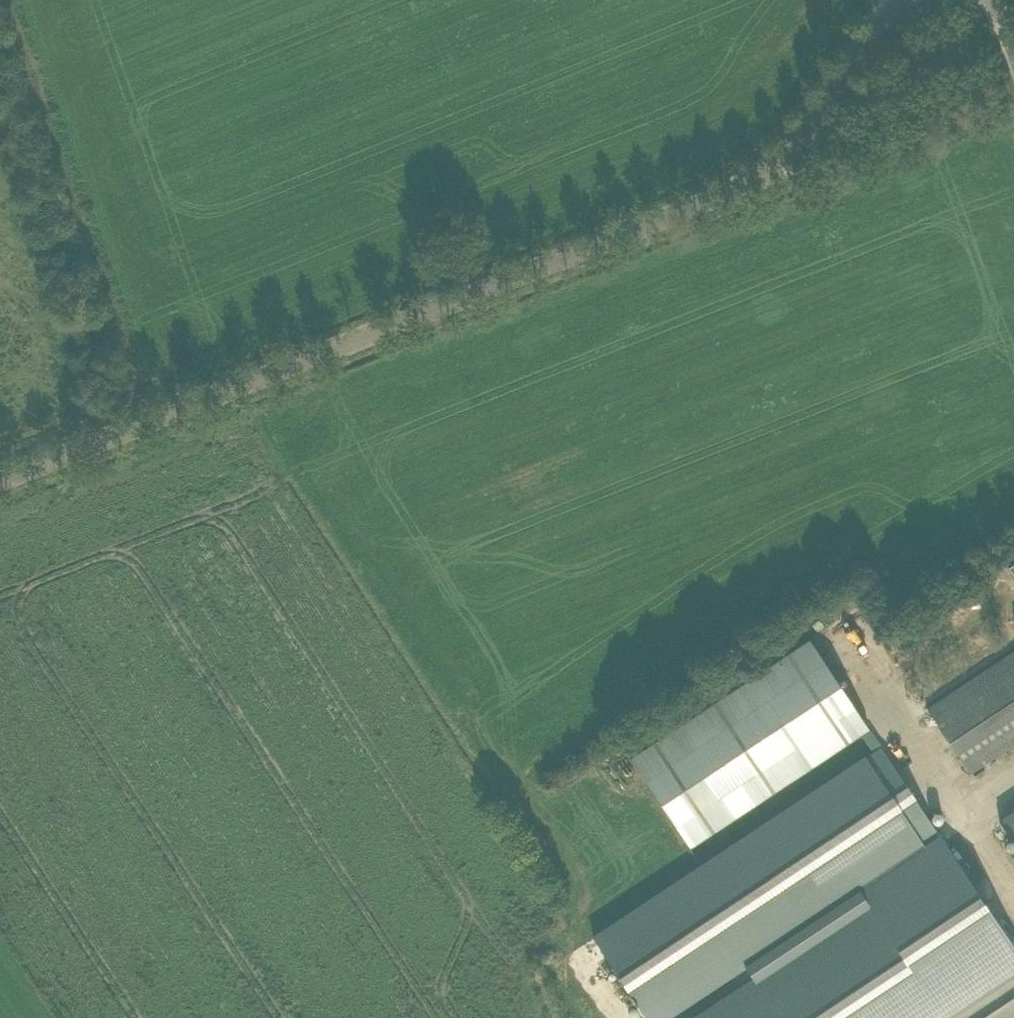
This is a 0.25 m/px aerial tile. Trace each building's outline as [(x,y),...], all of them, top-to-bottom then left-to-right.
[(629,758),(689,848),(868,728),(808,639),(629,758)] [(968,772),(1013,742),(1013,650),(926,707),(968,772)] [(592,936),(646,1017),(663,1017),(744,965),(754,979),(738,990),(757,1017),(771,1017),(777,1014),(779,1017),(949,1017),(1013,975),(1013,949),(939,836),(880,746),(698,866),(592,936)] [(1013,840),(1013,810),(1000,819),(1013,840)]
